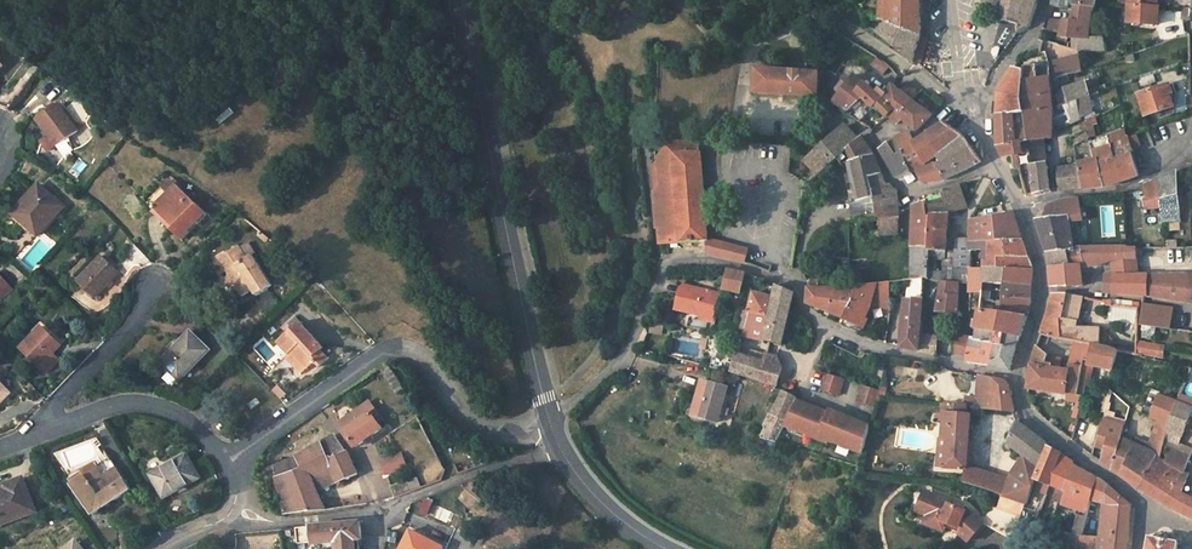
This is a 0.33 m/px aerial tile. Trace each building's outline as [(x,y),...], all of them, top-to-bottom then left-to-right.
[(921,0),(882,0),(880,21),(890,23),(921,37),(921,16),(921,0)] [(1003,7),(1000,21),(1028,27),(1036,3),(1020,0),(1004,0),(1003,7)] [(1069,5),(1069,0),(1054,0),(1052,6),(1069,9),(1069,5)] [(1073,38),(1079,38),(1089,38),(1090,14),(1094,9),(1097,0),(1069,0),(1069,5),(1075,6),(1076,23),(1065,20),(1065,21),(1062,33),(1061,37),(1073,38)] [(1159,7),(1157,7),(1129,5),(1128,23),(1158,25),(1159,7)] [(1065,21),(1050,19),(1047,29),(1062,33),(1065,21)] [(890,23),(879,34),(914,62),(918,49),(921,37),(890,23)] [(1103,38),(1089,38),(1079,38),(1079,51),(1106,51),(1103,38)] [(1077,73),(1073,59),(1073,57),(1054,62),(1057,74),(1057,78),(1077,73)] [(884,75),(890,68),(877,58),(871,65),(884,75)] [(1025,72),(1022,100),(1052,97),(1050,79),(1050,74),(1049,67),(1039,68),(1025,68),(1025,72)] [(819,74),(818,74),(756,69),(755,93),(817,98),(818,89),(819,74)] [(1025,72),(1014,69),(998,94),(997,105),(997,116),(1021,113),(1022,100),(1025,72)] [(854,76),(832,106),(862,124),(878,107),(887,118),(889,116),(894,111),(881,100),(886,94),(881,90),(877,94),(854,76)] [(1060,106),(1068,104),(1090,97),(1086,82),(1064,88),(1064,91),(1059,96),(1060,106)] [(893,85),(886,94),(881,100),(894,111),(900,117),(913,101),(905,95),(893,85)] [(1170,85),(1139,95),(1145,116),(1174,107),(1169,94),(1173,93),(1170,85)] [(1021,113),(1029,142),(1032,166),(1047,163),(1043,140),(1052,139),(1053,108),(1052,97),(1022,100),(1021,113)] [(210,112),(216,119),(230,108),(224,101),(210,112)] [(922,108),(913,101),(900,117),(894,111),(889,116),(897,126),(907,128),(909,126),(916,132),(932,115),(922,108)] [(38,119),(50,137),(56,146),(77,131),(59,105),(38,119)] [(1022,144),(1029,142),(1021,113),(997,116),(997,129),(998,147),(1003,157),(1011,156),(1019,154),(1024,153),(1022,144)] [(1091,119),(1090,120),(1085,123),(1087,132),(1089,138),(1096,136),(1091,119)] [(943,124),(926,135),(936,155),(945,149),(962,136),(952,129),(943,124)] [(850,135),(849,136),(841,127),(805,160),(819,175),(837,159),(842,165),(852,161),(874,156),(861,137),(855,142),(853,140),(855,139),(856,138),(856,136),(855,134),(853,133),(851,134),(850,135)] [(1078,165),(1083,189),(1094,188),(1104,187),(1100,164),(1132,155),(1131,153),(1133,152),(1133,150),(1129,139),(1129,137),(1127,137),(1125,130),(1089,143),(1095,160),(1077,163),(1078,165)] [(1089,138),(1087,132),(1073,140),(1074,145),(1089,138)] [(901,151),(914,143),(910,134),(901,134),(893,140),(901,151)] [(936,155),(926,135),(914,143),(926,163),(937,157),(936,155)] [(963,136),(962,136),(945,149),(953,159),(959,173),(981,162),(963,136)] [(56,146),(50,137),(43,143),(49,151),(56,146)] [(1136,137),(1129,139),(1133,150),(1139,148),(1136,137)] [(895,156),(901,151),(893,140),(887,144),(895,156)] [(708,141),(707,150),(722,150),(722,141),(708,141)] [(657,182),(661,245),(707,241),(701,153),(699,152),(698,143),(673,143),(653,167),(655,183),(657,182)] [(926,163),(914,143),(901,151),(910,172),(913,171),(926,163)] [(898,179),(904,175),(910,172),(901,151),(895,156),(887,144),(879,150),(898,179)] [(953,159),(945,149),(936,155),(937,157),(940,163),(935,165),(943,180),(959,173),(953,159)] [(1019,154),(1011,156),(1014,170),(1022,168),(1019,154)] [(1138,176),(1132,155),(1100,164),(1104,187),(1106,187),(1119,183),(1138,176)] [(897,196),(897,193),(875,198),(871,177),(882,176),(874,156),(852,161),(860,201),(851,203),(853,222),(872,220),(878,220),(875,201),(897,196)] [(1050,190),(1047,163),(1032,166),(1030,166),(1034,194),(1042,192),(1050,190)] [(923,182),(934,181),(943,180),(935,165),(917,173),(923,182)] [(1072,190),(1083,189),(1078,165),(1059,169),(1059,178),(1062,191),(1072,190)] [(1157,180),(1160,200),(1161,214),(1180,212),(1176,172),(1157,180)] [(875,198),(897,193),(897,191),(895,191),(889,185),(887,185),(882,176),(871,177),(875,198)] [(163,188),(167,192),(175,185),(170,180),(163,188)] [(1150,202),(1160,200),(1157,180),(1150,182),(1145,184),(1150,202)] [(206,214),(175,185),(167,192),(153,208),(174,228),(171,231),(181,240),(206,214)] [(928,216),(932,216),(930,251),(930,258),(945,258),(949,214),(967,209),(959,185),(941,191),(944,203),(926,206),(928,216)] [(38,236),(63,208),(39,186),(31,194),(33,196),(15,216),(38,236)] [(898,204),(897,196),(875,201),(878,220),(899,218),(898,204)] [(1079,200),(1069,201),(1065,201),(1047,207),(1048,209),(1043,219),(1036,220),(1047,252),(1074,250),(1070,224),(1075,223),(1074,218),(1082,217),(1079,200)] [(914,280),(926,279),(929,279),(929,273),(930,258),(930,251),(932,216),(928,216),(926,206),(926,202),(915,205),(913,241),(913,280),(914,280)] [(1180,212),(1161,214),(1162,224),(1181,222),(1180,212)] [(984,239),(990,242),(1022,241),(1021,237),(1013,214),(970,221),(970,240),(984,239)] [(873,238),(875,238),(899,235),(899,218),(878,220),(872,220),(873,234),(873,238)] [(265,243),(269,239),(261,232),(257,237),(265,243)] [(873,238),(873,234),(867,234),(867,242),(875,241),(875,238),(873,238)] [(984,239),(970,240),(970,251),(972,251),(984,251),(984,239)] [(943,281),(961,284),(970,284),(971,269),(972,251),(970,251),(970,240),(957,240),(956,254),(949,253),(948,261),(944,261),(943,273),(929,273),(929,279),(935,280),(943,282),(943,281)] [(710,254),(745,262),(748,250),(713,241),(710,254)] [(1022,241),(990,242),(989,269),(1007,269),(1033,270),(1033,269),(1027,255),(1022,241)] [(248,243),(241,248),(248,259),(253,256),(255,255),(248,243)] [(248,259),(241,248),(240,247),(219,259),(230,277),(235,286),(242,297),(252,291),(256,296),(272,286),(253,256),(248,259)] [(1083,248),(1074,250),(1047,252),(1049,260),(1050,268),(1081,265),(1081,270),(1087,269),(1083,248)] [(1145,248),(1127,248),(1083,248),(1087,269),(1113,262),(1129,258),(1136,258),(1136,257),(1145,257),(1145,248)] [(78,282),(94,297),(118,273),(102,257),(78,282)] [(1139,276),(1136,258),(1129,258),(1113,262),(1116,277),(1139,276)] [(866,259),(850,260),(851,272),(851,287),(858,286),(868,285),(866,259)] [(1083,286),(1081,270),(1081,265),(1050,268),(1052,280),(1053,288),(1083,286)] [(970,284),(969,311),(980,313),(981,310),(982,299),(984,286),(984,283),(984,269),(979,269),(975,269),(971,269),(970,284)] [(1033,270),(1007,269),(989,269),(984,269),(984,283),(984,286),(992,289),(993,284),(1005,285),(1031,286),(1033,270)] [(728,271),(724,291),(741,295),(745,275),(728,271)] [(1168,276),(1149,276),(1139,276),(1116,277),(1106,276),(1104,292),(1150,297),(1164,300),(1191,304),(1191,275),(1168,276)] [(8,286),(0,277),(0,293),(8,286)] [(231,288),(235,286),(230,277),(226,280),(231,288)] [(901,348),(919,352),(921,326),(923,310),(924,301),(926,279),(914,280),(912,300),(906,299),(901,348)] [(926,279),(924,301),(930,301),(932,302),(935,280),(929,279),(926,279)] [(823,310),(825,289),(826,281),(806,280),(810,288),(808,289),(807,304),(823,310)] [(959,315),(961,284),(943,281),(943,282),(937,312),(959,315)] [(852,304),(845,318),(844,318),(840,326),(848,331),(862,335),(865,328),(862,326),(870,309),(874,296),(890,297),(891,282),(868,285),(858,286),(852,304)] [(1031,286),(1005,285),(1003,298),(1031,300),(1031,293),(1031,286)] [(8,286),(0,293),(0,300),(11,290),(8,286)] [(715,320),(717,310),(721,295),(681,286),(676,311),(702,317),(715,320)] [(838,289),(825,289),(823,310),(844,318),(845,318),(852,304),(858,286),(851,287),(838,289)] [(990,300),(992,289),(984,286),(982,299),(990,300)] [(776,287),(773,298),(774,299),(770,317),(766,341),(783,345),(795,294),(776,287)] [(754,294),(749,313),(770,317),(774,299),(773,298),(754,294)] [(1100,346),(1100,333),(1101,329),(1076,328),(1083,298),(1070,295),(1053,294),(1049,309),(1041,334),(1065,339),(1082,343),(1093,345),(1100,346)] [(992,312),(981,310),(980,313),(969,311),(968,319),(975,320),(979,321),(978,327),(978,330),(1021,337),(1026,319),(1031,300),(1003,298),(1001,313),(992,312)] [(994,301),(990,300),(982,299),(981,310),(992,312),(994,301)] [(1139,303),(1112,300),(1112,307),(1138,310),(1139,303)] [(1157,328),(1170,330),(1172,310),(1143,305),(1142,326),(1157,328)] [(739,331),(745,331),(749,313),(744,312),(739,331)] [(766,341),(770,317),(749,313),(745,331),(744,337),(766,341)] [(278,343),(289,355),(292,352),(307,370),(316,363),(319,367),(328,359),(321,351),(324,348),(301,323),(278,343)] [(921,326),(919,352),(936,356),(939,329),(921,326)] [(1154,340),(1157,328),(1142,326),(1141,337),(1154,340)] [(60,346),(42,328),(21,349),(46,373),(58,360),(52,354),(60,346)] [(1021,337),(978,330),(976,340),(956,336),(954,353),(964,355),(970,363),(990,366),(990,368),(1010,370),(1015,351),(1021,337)] [(169,343),(175,349),(161,363),(171,372),(180,381),(210,351),(191,333),(182,342),(176,337),(169,343)] [(1107,333),(1100,333),(1100,346),(1113,349),(1115,344),(1107,333)] [(1065,339),(1062,357),(1070,358),(1079,359),(1082,343),(1065,339)] [(1159,346),(1137,342),(1137,354),(1157,358),(1159,346)] [(1077,418),(1083,396),(1078,395),(1080,384),(1082,374),(1085,360),(1089,360),(1093,345),(1082,343),(1079,359),(1070,358),(1068,372),(1046,369),(1048,355),(1037,347),(1031,367),(1027,388),(1070,395),(1071,391),(1074,392),(1073,403),(1078,404),(1074,417),(1077,418)] [(1100,346),(1093,345),(1089,360),(1085,360),(1082,374),(1080,384),(1086,385),(1089,386),(1093,367),(1114,370),(1118,352),(1113,351),(1113,349),(1100,346)] [(292,352),(289,355),(286,357),(301,375),(307,370),(292,352)] [(738,354),(733,373),(745,377),(760,381),(765,363),(738,354)] [(1070,358),(1062,357),(1048,355),(1046,369),(1068,372),(1070,358)] [(718,370),(720,359),(713,358),(711,368),(718,370)] [(900,361),(903,377),(918,374),(915,358),(900,361)] [(397,396),(404,391),(388,365),(381,370),(397,396)] [(172,389),(180,381),(171,372),(163,380),(172,389)] [(827,374),(825,381),(841,386),(843,379),(827,374)] [(983,389),(966,387),(967,407),(984,409),(994,411),(1015,412),(1008,385),(1004,382),(984,378),(983,389)] [(838,396),(841,386),(825,381),(822,392),(838,396)] [(727,388),(702,382),(693,416),(718,423),(727,388)] [(10,394),(0,383),(0,403),(10,394)] [(1086,385),(1080,384),(1078,395),(1083,396),(1085,397),(1086,385)] [(861,392),(878,398),(878,395),(879,391),(863,386),(861,392)] [(773,416),(787,422),(796,402),(797,399),(783,392),(773,416)] [(878,398),(861,392),(858,403),(875,408),(878,398)] [(1169,424),(1177,403),(1160,396),(1159,399),(1151,396),(1144,413),(1153,416),(1152,418),(1159,420),(1169,424)] [(260,404),(256,399),(248,406),(251,410),(260,404)] [(379,415),(369,402),(338,424),(355,449),(382,429),(374,418),(379,415)] [(828,415),(796,402),(787,422),(785,427),(828,444),(829,441),(863,454),(870,427),(830,411),(828,415)] [(1177,403),(1169,424),(1166,432),(1168,433),(1161,460),(1156,458),(1140,488),(1158,499),(1176,511),(1182,500),(1178,498),(1180,494),(1191,468),(1191,465),(1188,464),(1189,459),(1184,457),(1188,448),(1180,445),(1190,415),(1191,416),(1191,408),(1177,403)] [(945,468),(967,470),(967,468),(971,415),(967,415),(967,407),(945,404),(944,410),(942,410),(941,412),(941,414),(942,415),(944,415),(942,440),(947,440),(945,468)] [(245,406),(240,410),(244,416),(249,412),(245,406)] [(787,422),(773,416),(763,439),(777,444),(785,427),(787,422)] [(1103,420),(1100,436),(1109,438),(1106,449),(1103,463),(1114,471),(1122,439),(1126,426),(1103,420)] [(1159,420),(1148,451),(1154,453),(1156,458),(1161,460),(1168,433),(1166,432),(1169,424),(1159,420)] [(1050,448),(1017,423),(1008,445),(1023,457),(1024,456),(1040,469),(1049,451),(1050,448)] [(319,441),(321,443),(332,469),(338,483),(357,475),(358,475),(347,452),(344,453),(329,434),(319,441)] [(1109,438),(1100,436),(1097,447),(1106,449),(1109,438)] [(72,485),(93,516),(131,490),(96,439),(56,454),(75,483),(72,485)] [(947,440),(942,440),(939,439),(937,468),(945,468),(947,440)] [(1122,439),(1114,471),(1122,476),(1134,444),(1122,439)] [(332,469),(321,443),(309,450),(321,473),(332,469)] [(1148,451),(1134,444),(1122,476),(1131,482),(1140,489),(1140,488),(1156,458),(1154,453),(1148,451)] [(312,477),(321,473),(309,450),(295,459),(273,467),(277,479),(285,515),(326,510),(318,492),(312,477)] [(1049,451),(1040,469),(1036,480),(1037,481),(1034,487),(1037,489),(1040,482),(1043,484),(1040,494),(1047,496),(1051,487),(1049,486),(1061,456),(1049,451)] [(150,475),(163,499),(199,479),(187,455),(150,475)] [(381,463),(386,475),(407,467),(403,455),(381,463)] [(1036,480),(1040,469),(1024,456),(1023,457),(1010,477),(1034,487),(1037,481),(1036,480)] [(1049,486),(1051,487),(1057,489),(1062,492),(1072,468),(1074,464),(1061,456),(1049,486)] [(1003,497),(1009,481),(967,468),(967,470),(966,484),(1003,497)] [(1065,493),(1061,504),(1059,504),(1054,519),(1066,524),(1069,515),(1079,518),(1074,536),(1078,537),(1083,538),(1091,502),(1106,505),(1109,488),(1102,481),(1072,468),(1062,492),(1065,493)] [(318,492),(338,483),(332,469),(321,473),(312,477),(318,492)] [(1003,497),(1027,505),(1034,487),(1010,477),(1009,481),(1003,497)] [(5,490),(7,495),(0,497),(0,525),(36,512),(23,479),(4,486),(5,490)] [(395,499),(412,492),(408,481),(391,487),(395,499)] [(926,488),(923,496),(933,501),(937,493),(926,488)] [(1106,505),(1104,518),(1101,540),(1100,548),(1127,548),(1131,508),(1109,488),(1106,505)] [(1053,501),(1059,504),(1061,504),(1065,493),(1062,492),(1057,489),(1053,501)] [(952,499),(937,493),(933,501),(923,496),(916,512),(932,518),(929,525),(944,532),(945,528),(947,524),(958,529),(956,533),(967,543),(983,525),(967,510),(965,512),(951,502),(952,499)] [(1186,515),(1191,503),(1191,499),(1180,494),(1178,498),(1182,500),(1176,511),(1184,515),(1186,515)] [(1024,510),(1027,505),(1003,497),(999,509),(1021,517),(1024,510)] [(1035,513),(1024,510),(1021,517),(1019,521),(1035,526),(1040,513),(1036,511),(1035,513)] [(914,520),(929,525),(932,518),(916,512),(914,520)] [(1047,515),(1040,513),(1035,526),(1042,528),(1047,515)] [(361,540),(361,532),(360,523),(297,529),(298,546),(336,542),(337,548),(356,548),(355,540),(361,540)] [(945,528),(956,533),(958,529),(947,524),(945,528)] [(444,547),(411,530),(401,548),(443,548),(444,547)] [(1064,533),(1063,533),(1060,546),(1071,548),(1100,548),(1101,540),(1083,538),(1078,537),(1074,536),(1064,533)] [(1178,544),(1150,539),(1148,548),(1178,548),(1178,544)]
